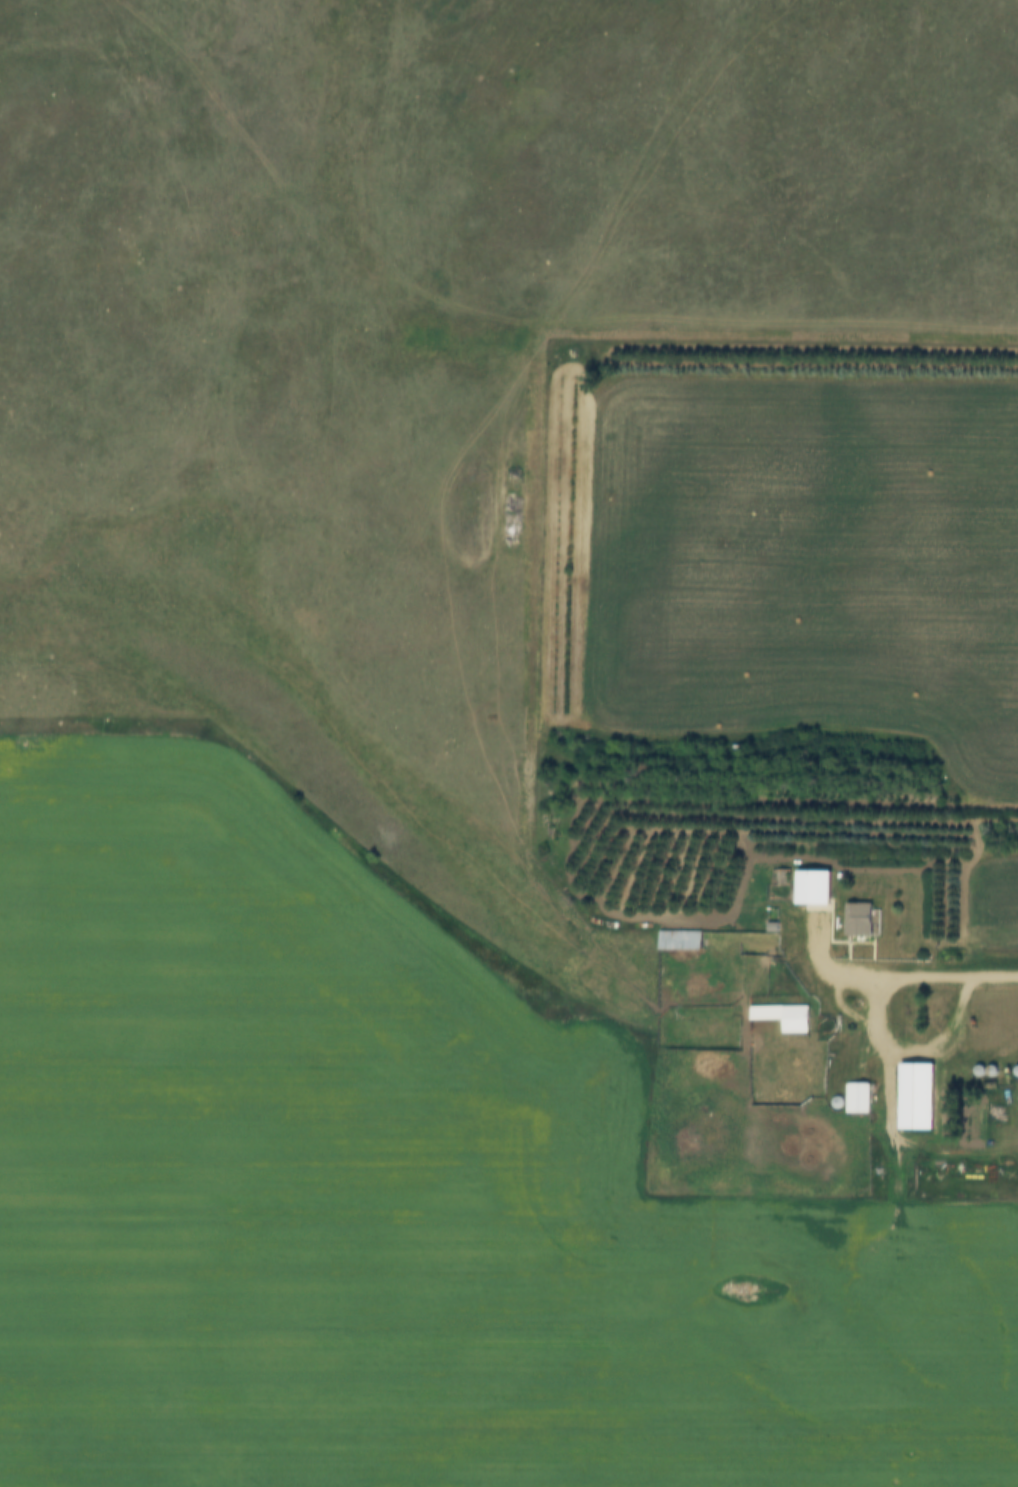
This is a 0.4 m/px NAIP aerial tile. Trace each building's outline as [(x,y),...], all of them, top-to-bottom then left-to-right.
[(795,906),(829,906),(829,870),(795,870),(795,906)] [(844,936),(874,936),(874,903),(844,903),(844,936)] [(700,947),(699,931),(681,932),(682,948),(700,947)] [(808,1033),(808,1006),(749,1006),(749,1019),(781,1019),(781,1033),(808,1033)] [(933,1063),(898,1063),(898,1130),(933,1130),(933,1063)] [(846,1114),(869,1114),(869,1083),(846,1083),(846,1114)]
